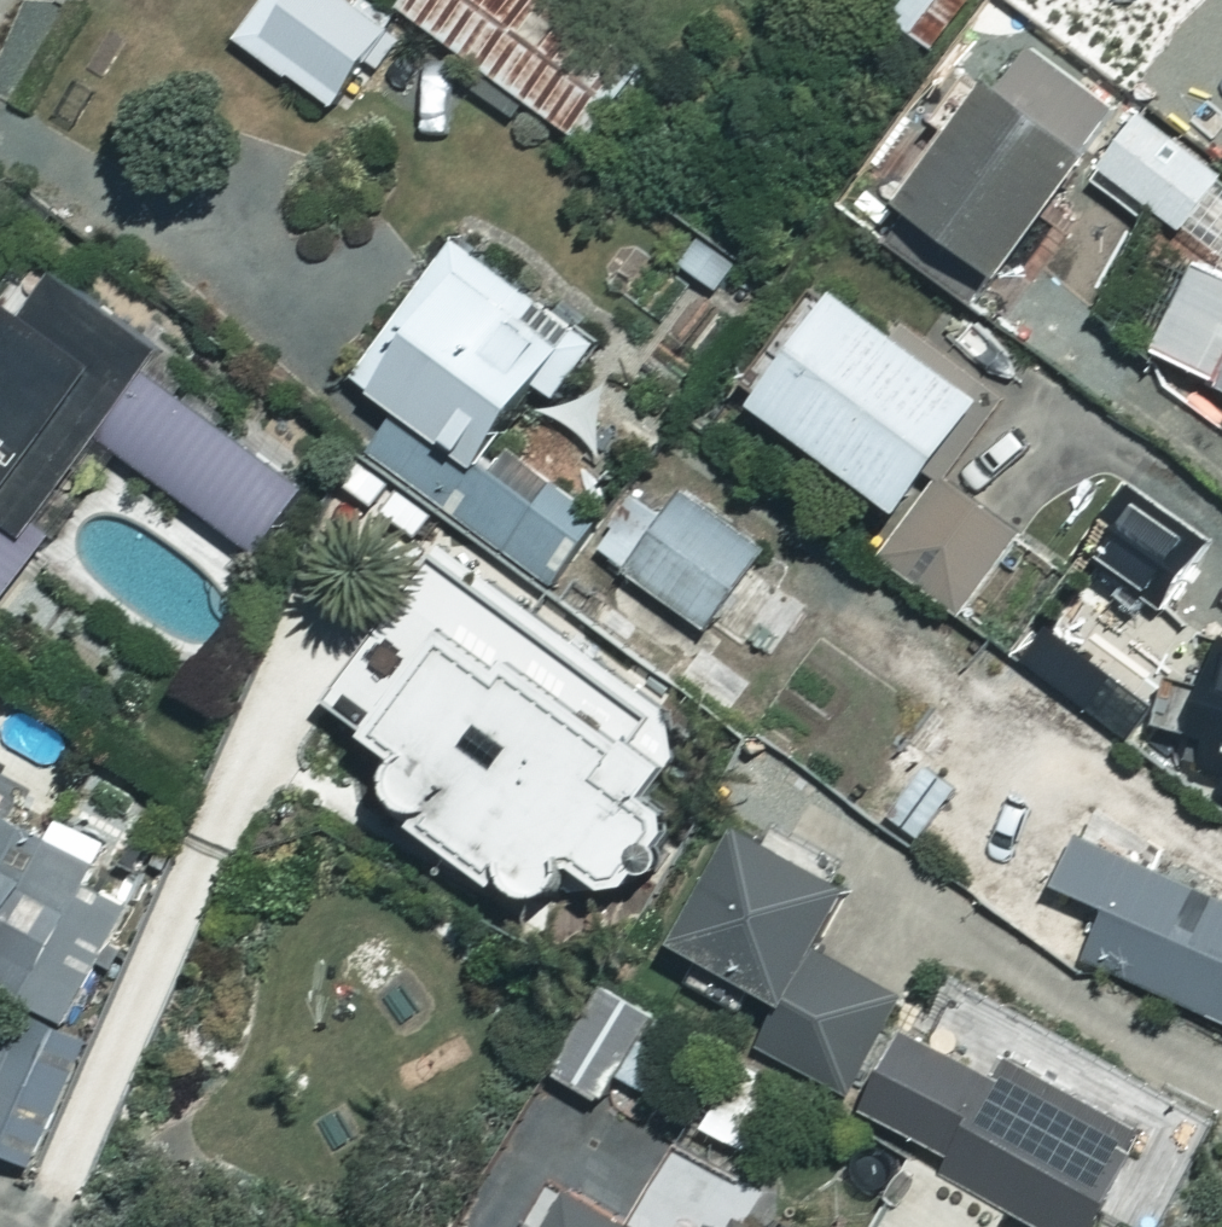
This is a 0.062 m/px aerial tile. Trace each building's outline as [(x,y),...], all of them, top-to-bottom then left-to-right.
[(348,0),(280,0),(246,50),(338,112),(394,31),(348,0)] [(589,152),(651,75),(556,0),(414,0),(407,8),(589,152)] [(980,0),(917,0),(898,22),(937,55),(982,2),(980,0)] [(1221,168),(1221,166),(1221,0),(1004,0),(1032,21),(1039,11),(1102,59),(1093,70),(1221,168)] [(1126,118),(1037,54),(1003,101),(982,85),(947,135),(967,150),(896,249),(981,310),(1001,283),(1020,297),(1108,174),(1093,163),(1126,118)] [(1147,119),(1108,174),(1184,228),(1221,174),(1221,172),(1147,119)] [(610,351),(462,243),(362,379),(407,412),(374,457),(557,590),(607,522),(514,455),(556,398),(569,407),(610,351)] [(1206,263),(1159,359),(1221,390),(1221,271),(1206,263)] [(69,287),(39,331),(33,326),(0,373),(0,522),(40,551),(50,536),(114,449),(158,387),(175,365),(69,287)] [(1001,420),(857,315),(776,427),(921,532),(952,489),(1001,420)] [(316,501),(158,387),(114,449),(271,563),(316,501)] [(1029,545),(952,489),(921,532),(896,565),(972,622),(1029,545)] [(1218,549),(1140,493),(1092,561),(1170,616),(1218,549)] [(774,557),(691,498),(634,578),(717,637),(774,557)] [(1,627),(61,543),(50,536),(40,551),(0,522),(0,626),(1,627)] [(526,694),(462,648),(384,754),(424,784),(417,793),(415,804),(415,815),(418,825),(425,831),(435,836),(445,837),(460,835),(446,852),(516,904),(530,887),(530,898),(533,906),(540,912),(549,916),(559,917),(570,915),(578,912),(585,907),(588,902),(590,894),(590,887),(623,909),(648,906),(658,892),(663,895),(669,895),(674,892),(679,888),(683,882),(683,874),(681,869),(679,865),(689,854),(686,832),(665,816),(688,785),(646,753),(641,760),(532,683),(526,694)] [(1194,770),(1221,777),(1221,666),(1194,770)] [(73,1032),(136,915),(92,892),(114,852),(67,827),(57,846),(0,816),(0,993),(73,1032)] [(1088,836),(1064,889),(1114,912),(1093,958),(1221,1018),(1221,898),(1088,836)] [(871,904),(749,837),(683,957),(789,1015),(768,1053),(857,1101),(911,1003),(839,964),(871,904)] [(683,1031),(608,990),(560,1077),(635,1118),(683,1031)] [(41,1177),(100,1052),(0,1005),(0,1157),(41,1177)] [(917,1034),(874,1113),(961,1160),(955,1171),(1058,1226),(1109,1226),(1158,1137),(1019,1062),(1008,1083),(917,1034)] [(775,1076),(748,1060),(706,1130),(751,1157),(782,1107),(775,1076)] [(918,1163),(882,1226),(1001,1226),(1008,1215),(918,1163)] [(559,1193),(541,1226),(621,1226),(559,1193)]
